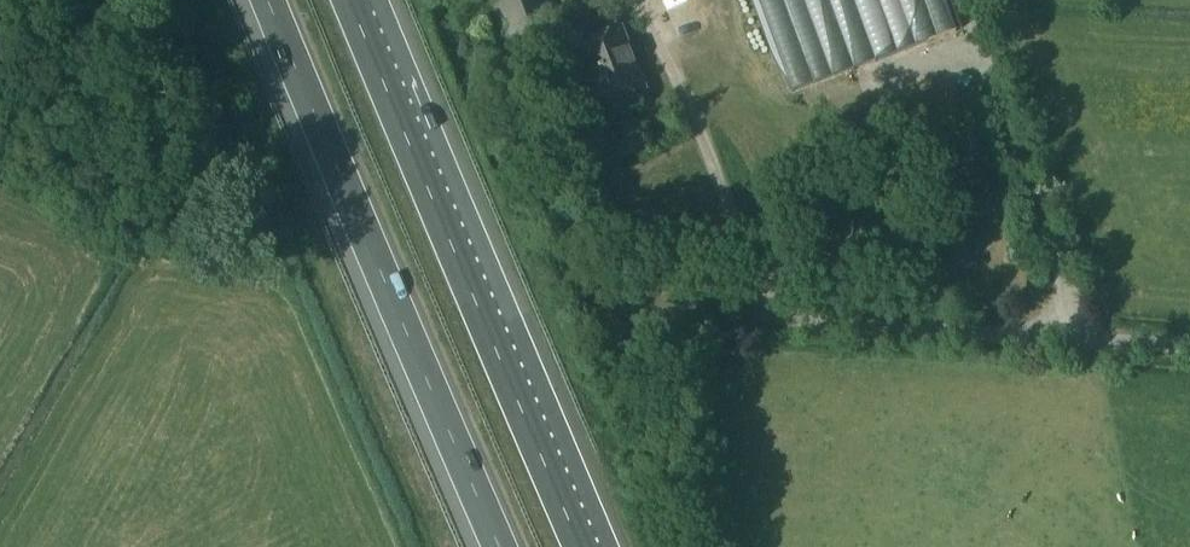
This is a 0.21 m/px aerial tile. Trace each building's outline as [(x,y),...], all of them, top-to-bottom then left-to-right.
[(621,28),(574,47),(598,109),(645,90),(621,28)]
